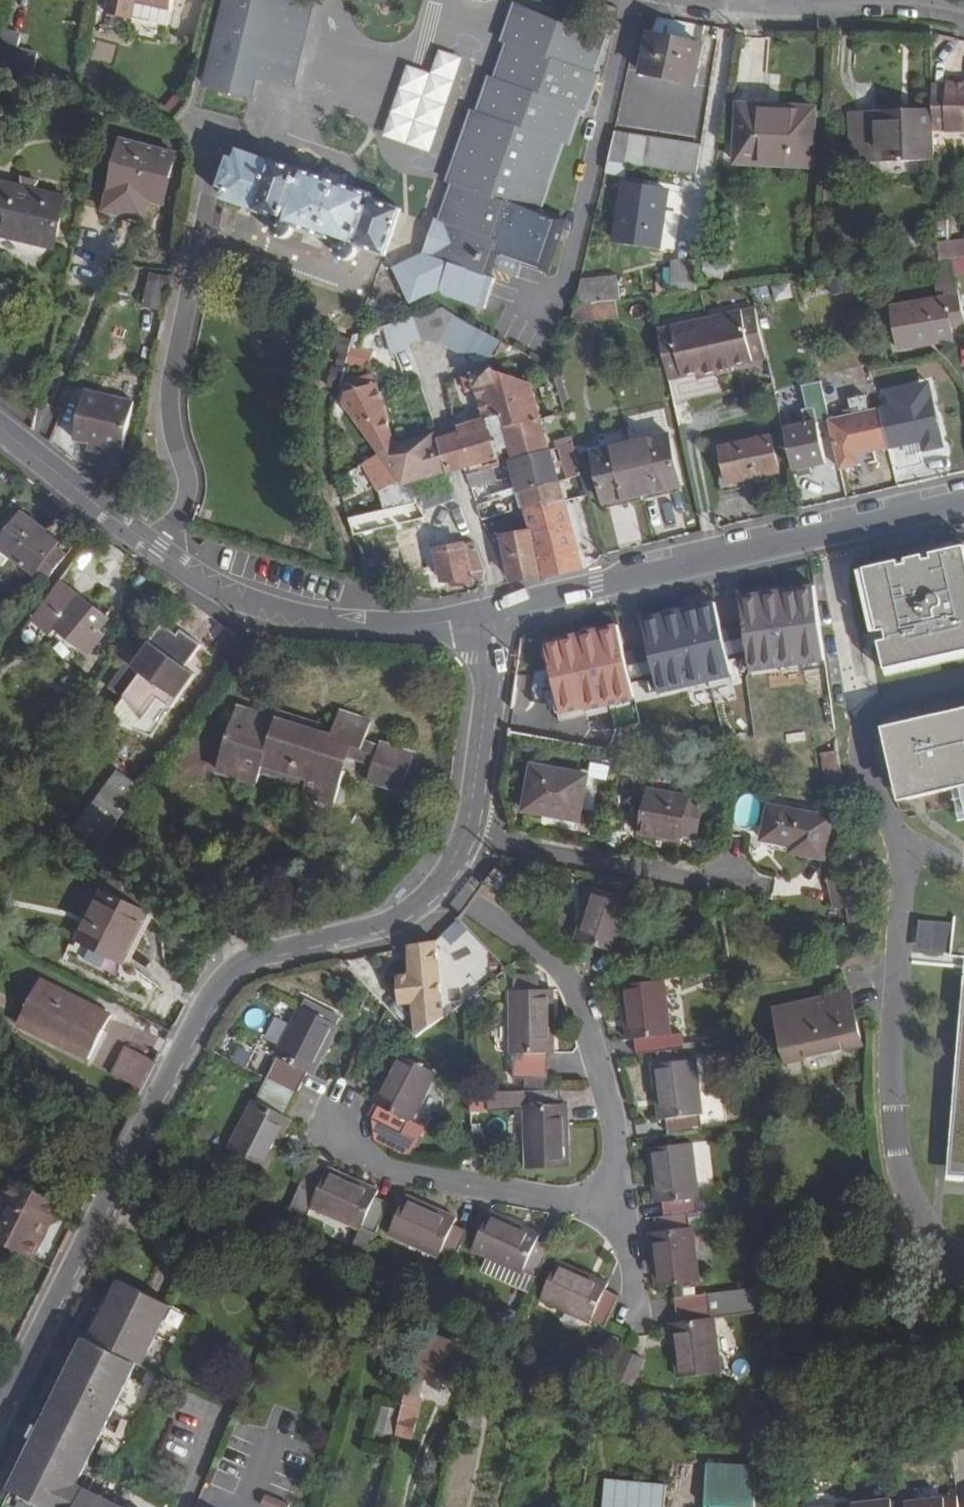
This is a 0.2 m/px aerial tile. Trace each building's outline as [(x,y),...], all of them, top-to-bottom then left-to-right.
[(172,0),(113,0),(110,13),(166,25),(172,0)] [(204,88),(206,88),(250,99),(254,100),(259,80),(295,90),(317,4),(299,0),(226,0),(204,88)] [(598,78),(594,76),(607,37),(517,6),(502,48),(478,115),(473,112),(449,181),(455,183),(442,220),(445,221),(436,247),(395,266),(412,302),(441,289),(445,295),(485,308),(494,283),(492,283),(496,271),(518,278),(524,263),(549,272),(567,221),(541,212),(566,142),(570,144),(583,109),(587,110),(598,78)] [(6,30),(0,56),(0,67),(33,74),(38,53),(20,48),(23,33),(6,30)] [(641,73),(695,86),(703,45),(650,33),(641,73)] [(402,65),(379,136),(427,151),(458,56),(434,48),(427,72),(402,65)] [(934,109),(935,130),(963,129),(963,85),(934,85),(934,109)] [(814,168),(816,107),(740,104),(737,164),(814,168)] [(850,113),(851,163),(936,161),(935,130),(934,109),(850,113)] [(701,147),(616,134),(610,161),(697,175),(701,147)] [(106,210),(146,220),(150,203),(157,175),(174,179),(180,152),(121,138),(106,210)] [(277,163),(276,164),(251,155),(241,152),(224,201),(279,220),(277,223),(276,225),(277,229),(278,231),(280,233),(283,235),(286,235),(290,233),(292,232),(293,229),(340,245),(339,248),(340,251),(341,253),(343,255),(345,256),(348,257),(351,256),(353,255),(355,254),(356,251),(356,247),(355,245),(385,254),(401,210),(370,199),(371,195),(304,171),(303,172),(277,163)] [(174,179),(157,175),(150,203),(167,207),(174,179)] [(68,198),(2,182),(0,191),(0,235),(55,249),(68,198)] [(623,185),(616,242),(661,248),(669,191),(623,185)] [(939,241),(940,261),(963,258),(963,238),(939,241)] [(696,289),(697,261),(673,261),(672,289),(696,289)] [(726,266),(705,262),(704,276),(725,280),(726,266)] [(951,328),(963,325),(963,315),(952,263),(938,265),(941,299),(894,307),(901,349),(953,341),(951,328)] [(170,275),(151,272),(144,306),(162,310),(170,275)] [(619,276),(582,280),(576,305),(597,303),(616,301),(621,300),(619,276)] [(616,301),(597,303),(601,319),(618,317),(616,301)] [(597,303),(576,305),(570,324),(601,319),(597,303)] [(444,309),(415,317),(423,341),(431,342),(431,341),(441,342),(466,356),(481,329),(444,309)] [(757,310),(713,319),(723,367),(768,358),(757,310)] [(384,328),(393,356),(397,355),(410,352),(408,346),(419,342),(423,341),(415,317),(384,328)] [(713,319),(658,332),(669,380),(723,367),(713,319)] [(362,334),(353,337),(348,364),(369,369),(374,350),(361,347),(362,334)] [(344,367),(349,338),(340,336),(337,351),(340,352),(336,365),(333,364),(328,383),(327,387),(339,390),(344,367)] [(561,367),(552,370),(563,407),(571,405),(561,367)] [(485,420),(487,420),(498,456),(512,452),(516,463),(555,452),(535,387),(492,371),(462,378),(466,393),(475,392),(481,412),(483,412),(485,420)] [(803,388),(776,394),(780,411),(803,407),(807,425),(831,419),(823,380),(802,385),(803,388)] [(346,395),(344,404),(381,455),(397,445),(379,385),(346,395)] [(891,409),(883,410),(891,448),(907,445),(924,442),(926,449),(926,450),(942,446),(932,399),(921,402),(917,387),(889,393),(891,409)] [(124,450),(137,403),(88,391),(77,440),(124,450)] [(859,466),(857,455),(891,448),(883,410),(869,414),(866,397),(851,400),(854,417),(832,422),(843,469),(859,466)] [(458,427),(459,434),(469,471),(501,463),(498,456),(487,420),(485,420),(458,427)] [(795,468),(826,463),(818,424),(788,431),(795,468)] [(397,445),(381,455),(417,505),(419,507),(423,512),(453,501),(455,500),(450,486),(425,496),(419,485),(450,475),(440,439),(439,434),(397,445)] [(449,436),(440,439),(450,475),(451,477),(459,475),(469,471),(459,434),(449,436)] [(670,435),(631,445),(643,496),(683,487),(670,435)] [(730,483),(780,473),(772,436),(723,447),(730,483)] [(924,442),(907,445),(908,453),(926,449),(924,442)] [(574,444),(558,448),(568,479),(582,474),(574,444)] [(594,453),(606,505),(643,496),(631,445),(594,453)] [(555,452),(516,463),(512,464),(521,496),(564,484),(563,481),(555,452)] [(381,455),(363,466),(379,495),(385,492),(390,511),(417,505),(381,455)] [(469,475),(470,480),(479,506),(487,503),(485,498),(502,492),(495,467),(469,475)] [(564,484),(521,496),(528,514),(570,502),(589,496),(582,474),(568,479),(563,481),(564,484)] [(487,503),(479,506),(483,519),(503,513),(499,499),(487,503)] [(432,527),(458,519),(453,501),(423,512),(419,507),(417,505),(390,511),(387,512),(391,531),(427,519),(432,527)] [(528,514),(536,534),(546,584),(589,574),(570,502),(528,514)] [(22,512),(0,542),(0,547),(47,581),(68,552),(55,542),(58,538),(22,512)] [(434,538),(443,580),(485,582),(487,572),(475,542),(458,547),(455,534),(434,538)] [(536,534),(503,537),(513,586),(546,584),(536,534)] [(887,671),(939,660),(954,656),(963,653),(963,549),(932,556),(932,559),(925,561),(924,558),(906,562),(907,565),(900,567),(900,563),(866,571),(879,633),(886,632),(889,642),(881,644),(887,671)] [(88,596),(63,577),(36,616),(60,634),(64,629),(88,596)] [(811,584),(740,595),(744,622),(748,646),(751,667),(822,657),(811,584)] [(98,654),(122,621),(88,596),(64,629),(98,654)] [(716,601),(644,618),(651,646),(656,669),(661,689),(733,672),(728,652),(722,629),(716,601)] [(744,622),(722,629),(728,652),(748,646),(744,622)] [(627,651),(621,624),(549,641),(559,679),(555,680),(562,710),(590,704),(590,706),(638,695),(633,675),(627,651)] [(124,700),(108,723),(150,738),(194,676),(184,669),(200,646),(179,631),(175,636),(162,627),(132,669),(127,666),(110,690),(124,700)] [(651,646),(627,651),(633,675),(656,669),(651,646)] [(951,714),(963,711),(963,703),(961,689),(954,656),(939,660),(947,692),(951,714)] [(239,734),(221,732),(213,788),(250,793),(253,776),(283,780),(284,777),(299,779),(297,795),(329,799),(333,766),(323,765),(325,748),(355,752),(353,768),(385,772),(389,738),(369,735),(369,738),(354,736),(357,715),(324,710),(320,737),(288,732),(289,725),(256,721),(255,728),(241,726),(239,734)] [(951,714),(884,729),(901,802),(963,789),(963,711),(951,714)] [(576,821),(585,776),(531,766),(522,810),(576,821)] [(81,820),(105,837),(139,791),(115,773),(81,820)] [(693,840),(700,802),(647,792),(639,834),(659,838),(660,836),(678,840),(679,837),(693,840)] [(829,818),(763,805),(756,842),(793,848),(792,855),(821,860),(829,818)] [(113,874),(103,892),(153,918),(158,908),(113,874)] [(842,915),(857,913),(853,887),(829,890),(833,916),(842,915)] [(103,892),(78,941),(128,967),(153,918),(103,892)] [(630,905),(590,893),(574,942),(615,955),(630,905)] [(857,913),(842,915),(844,935),(861,940),(857,913)] [(913,952),(947,954),(949,921),(915,919),(913,952)] [(428,1003),(444,1001),(432,943),(408,947),(420,1014),(429,1012),(428,1003)] [(939,1140),(963,1143),(963,946),(939,1140)] [(40,982),(22,1016),(66,1040),(61,1048),(88,1062),(110,1018),(40,982)] [(623,1047),(629,1046),(632,1062),(665,1057),(663,1042),(667,1041),(659,987),(616,992),(623,1047)] [(550,1055),(548,992),(506,992),(507,1057),(510,1056),(510,1082),(545,1082),(545,1055),(550,1055)] [(860,1045),(849,995),(775,1012),(786,1062),(860,1045)] [(271,1060),(273,1061),(263,1082),(251,1104),(249,1103),(224,1152),(262,1171),(287,1122),(282,1119),(293,1097),(304,1077),(309,1079),(334,1030),(296,1011),(271,1060)] [(22,1016),(17,1025),(61,1048),(66,1040),(22,1016)] [(122,1052),(109,1073),(106,1080),(138,1095),(152,1067),(122,1052)] [(432,1080),(395,1062),(370,1110),(376,1114),(369,1128),(398,1142),(405,1128),(407,1129),(432,1080)] [(656,1125),(662,1124),(665,1140),(698,1135),(696,1119),(698,1119),(690,1064),(649,1070),(656,1125)] [(465,1096),(468,1113),(486,1110),(483,1093),(465,1096)] [(567,1107),(560,1107),(559,1093),(526,1094),(527,1108),(523,1108),(526,1172),(569,1169),(567,1107)] [(652,1209),(659,1207),(661,1223),(652,1224),(654,1238),(650,1238),(657,1292),(698,1287),(692,1233),(688,1234),(687,1219),(695,1218),(693,1203),(696,1203),(690,1149),(645,1155),(652,1209)] [(28,1255),(48,1217),(51,1218),(60,1199),(12,1174),(0,1197),(0,1241),(28,1255)] [(358,1238),(359,1235),(373,1242),(387,1210),(372,1203),(374,1199),(323,1176),(306,1215),(358,1238)] [(437,1263),(439,1260),(451,1266),(465,1235),(453,1230),(456,1224),(405,1200),(387,1240),(437,1263)] [(521,1279),(521,1277),(535,1283),(549,1252),(535,1246),(538,1239),(488,1215),(470,1256),(521,1279)] [(892,1241),(893,1248),(901,1260),(907,1264),(909,1260),(898,1241),(892,1241)] [(880,1242),(876,1243),(866,1262),(869,1266),(874,1263),(880,1250),(880,1242)] [(894,1270),(878,1272),(875,1276),(878,1280),(899,1278),(901,1275),(894,1270)] [(589,1328),(602,1334),(608,1321),(616,1305),(602,1299),(605,1293),(556,1271),(539,1309),(588,1332),(589,1328)] [(74,1489),(134,1365),(140,1368),(169,1307),(118,1282),(103,1311),(98,1309),(92,1321),(97,1325),(88,1342),(83,1340),(68,1371),(64,1369),(57,1382),(62,1385),(31,1446),(26,1443),(20,1456),(24,1458),(7,1493),(35,1506),(113,1506),(74,1489)] [(712,1324),(709,1325),(705,1301),(672,1305),(675,1329),(670,1330),(678,1385),(719,1380),(712,1324)] [(643,1365),(625,1358),(613,1385),(631,1393),(643,1365)] [(422,1384),(408,1380),(401,1406),(415,1410),(422,1384)] [(415,1410),(401,1406),(398,1419),(412,1422),(415,1410)] [(412,1422),(398,1419),(394,1436),(408,1440),(412,1422)] [(707,1466),(705,1506),(754,1506),(756,1468),(707,1466)] [(607,1480),(604,1506),(666,1506),(668,1485),(607,1480)] [(264,1496),(260,1506),(288,1506),(264,1496)] [(907,1503),(908,1506),(960,1506),(958,1497),(907,1503)]
